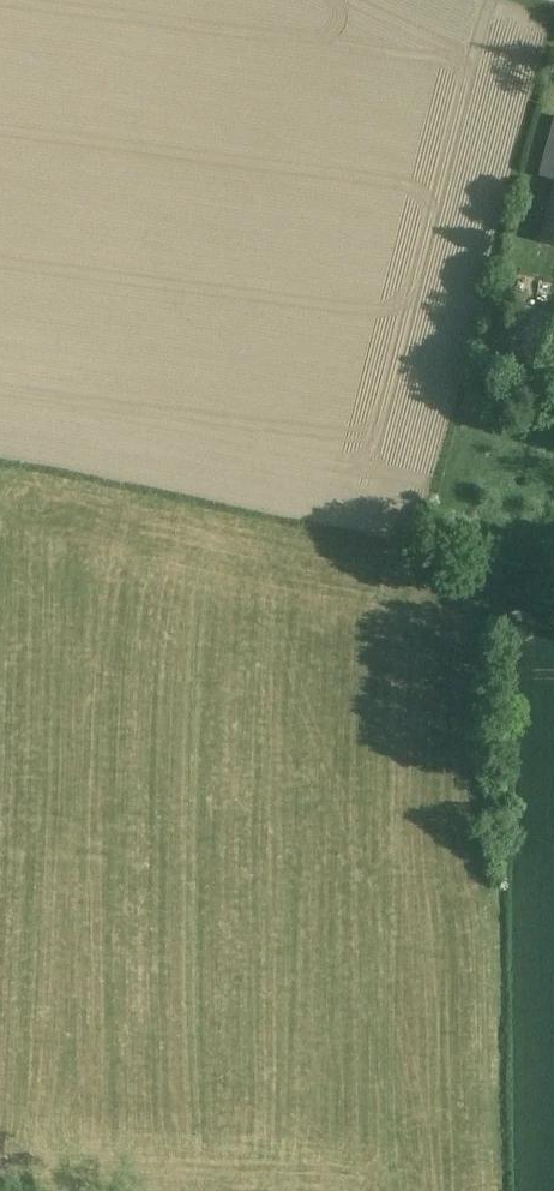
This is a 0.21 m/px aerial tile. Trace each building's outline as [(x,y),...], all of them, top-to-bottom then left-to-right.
[(541,176),(553,179),(553,129),(541,176)] [(541,242),(553,245),(553,195),(541,242)]
